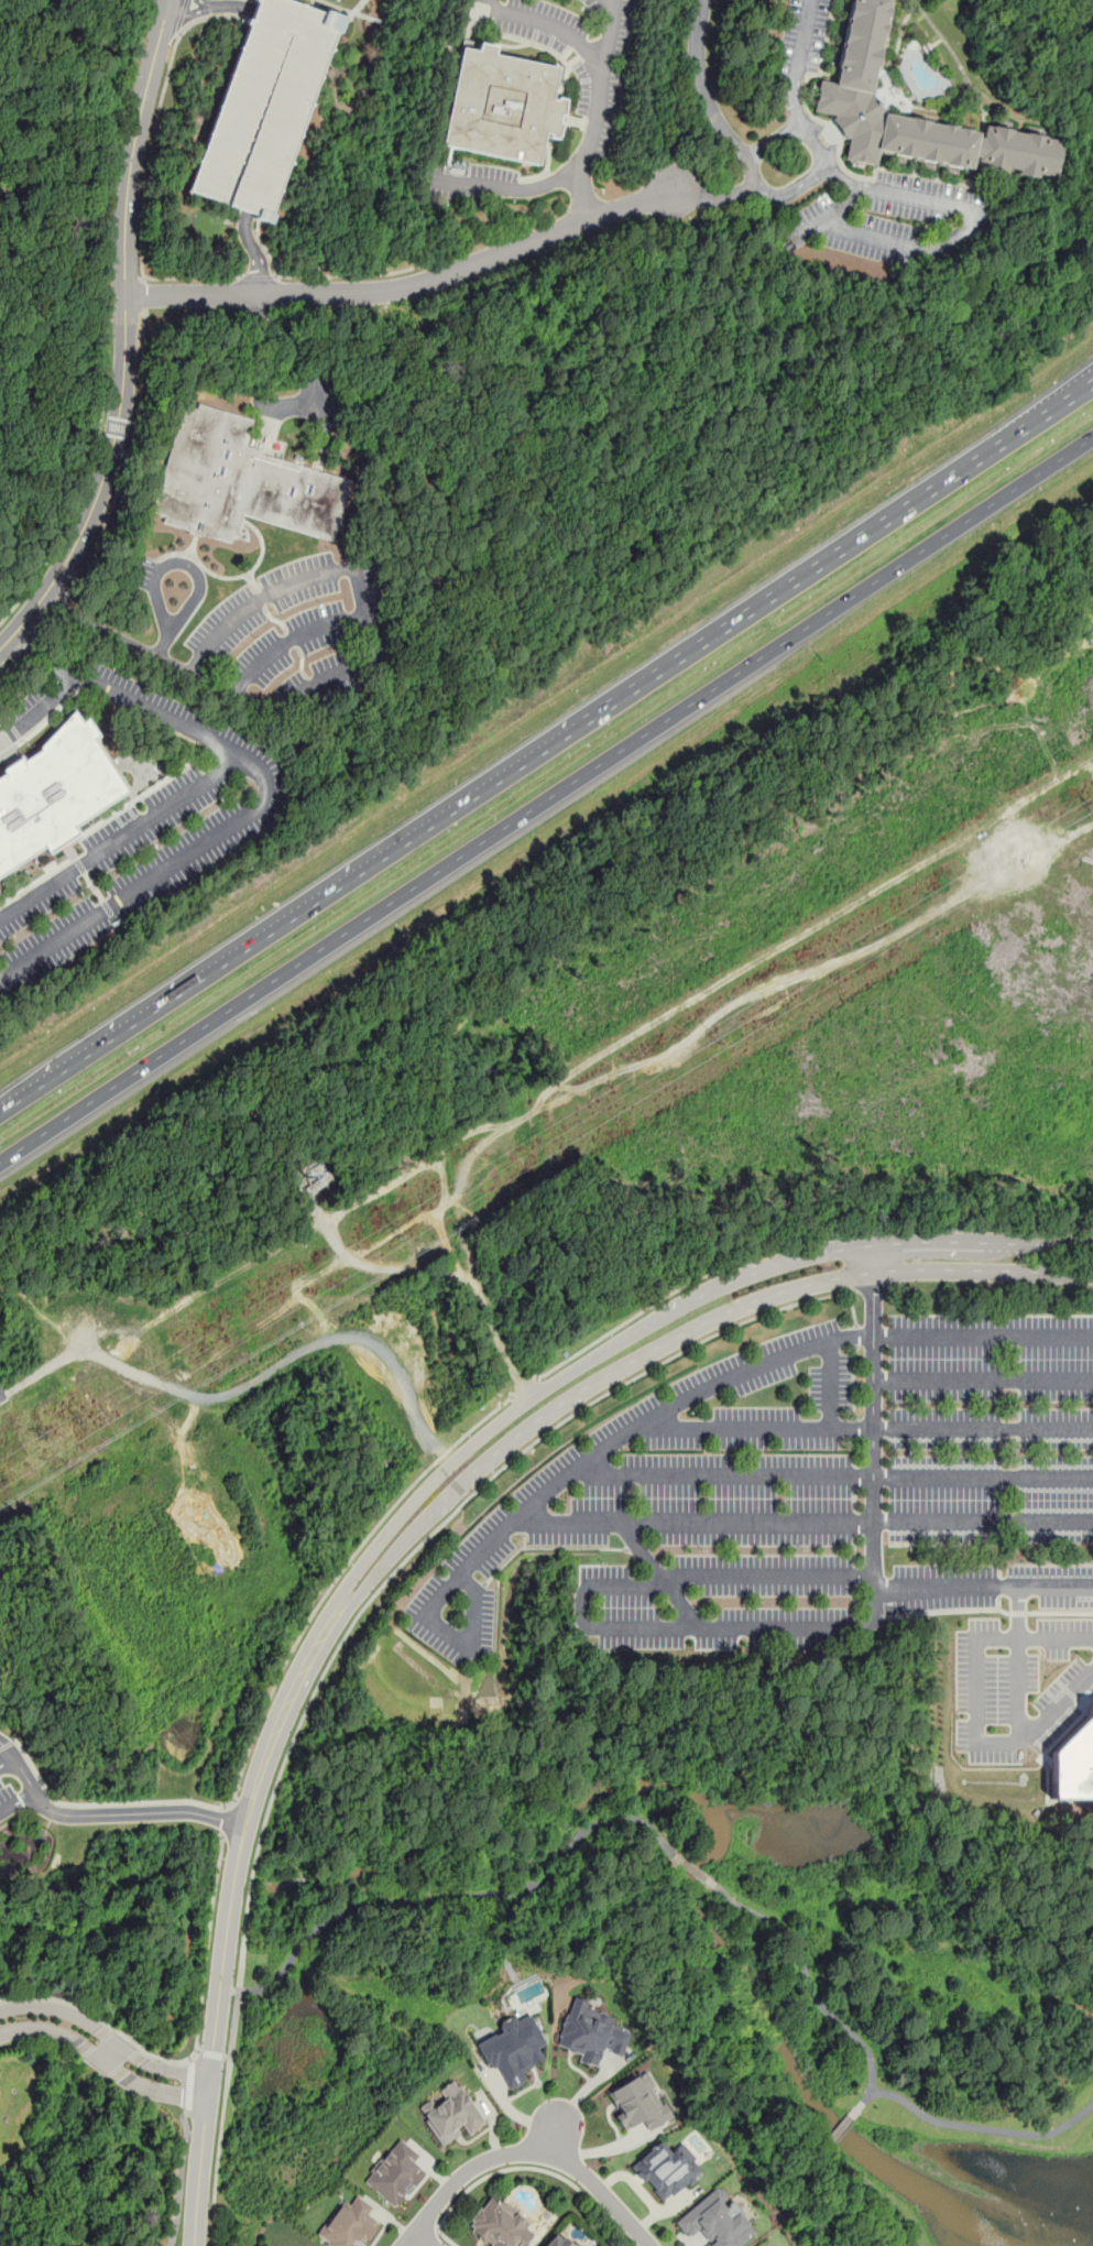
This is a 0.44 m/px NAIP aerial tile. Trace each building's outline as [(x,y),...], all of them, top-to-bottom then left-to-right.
[(248,210),(251,211),(248,220),(266,227),(341,17),(293,0),(257,0),(190,190),(248,210)] [(838,89),(856,0),(892,0),(871,99),(877,107),(974,129),(976,118),(1068,139),(1058,179),(982,162),(977,179),(881,156),(877,171),(843,163),(849,139),(834,113),(817,110),(822,86),(838,89)] [(441,145),(538,163),(544,135),(557,139),(565,100),(553,98),(558,66),(493,54),(495,45),(479,42),(478,50),(460,46),(441,145)] [(181,404),(152,520),(234,541),(241,516),(335,541),(351,478),(244,450),(253,417),(197,403),(196,407),(181,404)] [(40,750),(25,761),(22,755),(3,768),(7,775),(0,778),(0,872),(47,839),(53,848),(74,832),(67,822),(127,792),(75,711),(40,750)] [(307,1171),(310,1177),(325,1169),(321,1163),(307,1171)] [(302,1189),(307,1198),(325,1188),(319,1179),(302,1189)] [(1091,1703),(1092,1703),(1092,1803),(1052,1802),(1051,1752),(1091,1716),(1091,1703)] [(573,1996),(556,2045),(581,2053),(578,2061),(597,2068),(604,2049),(622,2056),(631,2031),(613,2025),(615,2018),(584,2007),(588,2000),(573,1996)] [(528,2014),(546,2043),(537,2048),(543,2059),(521,2071),(525,2079),(509,2089),(495,2065),(489,2069),(476,2045),(500,2031),(496,2024),(513,2015),(515,2020),(528,2014)] [(608,2093),(646,2070),(656,2086),(652,2089),(662,2105),(665,2103),(673,2116),(649,2130),(643,2119),(626,2130),(616,2115),(622,2113),(615,2103),(613,2103),(608,2093)] [(423,2119),(441,2146),(464,2128),(470,2135),(485,2124),(452,2078),(437,2090),(442,2098),(434,2104),(429,2098),(415,2108),(423,2119)] [(362,2181),(394,2207),(424,2171),(412,2161),(417,2155),(398,2138),(362,2181)] [(679,2141),(668,2150),(660,2140),(629,2165),(662,2206),(703,2172),(679,2141)] [(755,2231),(738,2245),(705,2245),(710,2242),(700,2228),(689,2237),(676,2222),(719,2187),(755,2231)] [(535,2232),(526,2226),(531,2218),(490,2191),(464,2228),(491,2245),(511,2245),(512,2245),(513,2245),(525,2245),(535,2232)] [(331,2245),(360,2245),(379,2224),(367,2214),(371,2207),(356,2194),(347,2205),(342,2201),(315,2233),(331,2245)] [(558,2228),(544,2245),(579,2245),(558,2228)]
